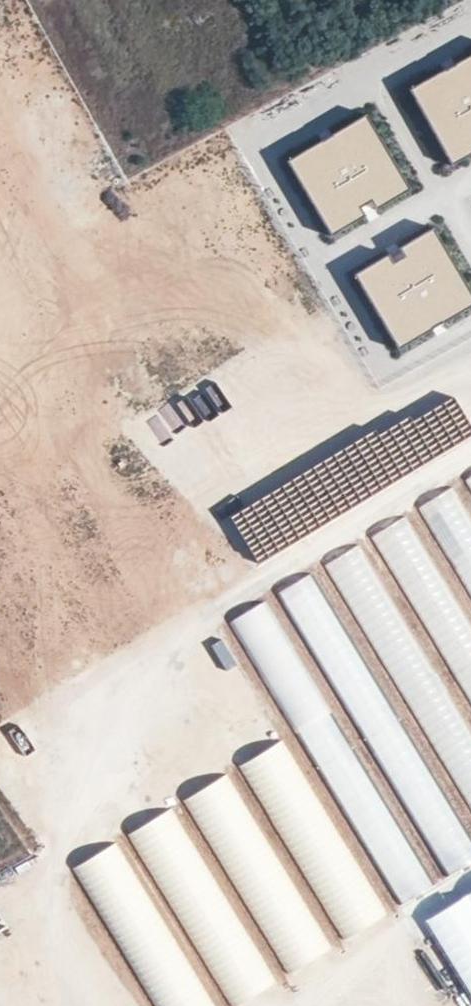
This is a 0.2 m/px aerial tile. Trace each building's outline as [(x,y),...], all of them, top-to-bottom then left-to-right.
[(411,88),(451,163),(470,152),(470,55),(411,88)] [(367,115),(289,160),(333,235),(411,190),(367,115)] [(355,274),(399,348),(470,305),(470,291),(433,227),(355,274)] [(369,471),(338,490),(349,508),(380,489),(369,471)] [(452,489),(426,505),(437,523),(463,508),(452,489)] [(393,568),(424,550),(406,517),(374,535),(393,568)] [(350,606),(381,591),(360,546),(329,561),(350,606)]
